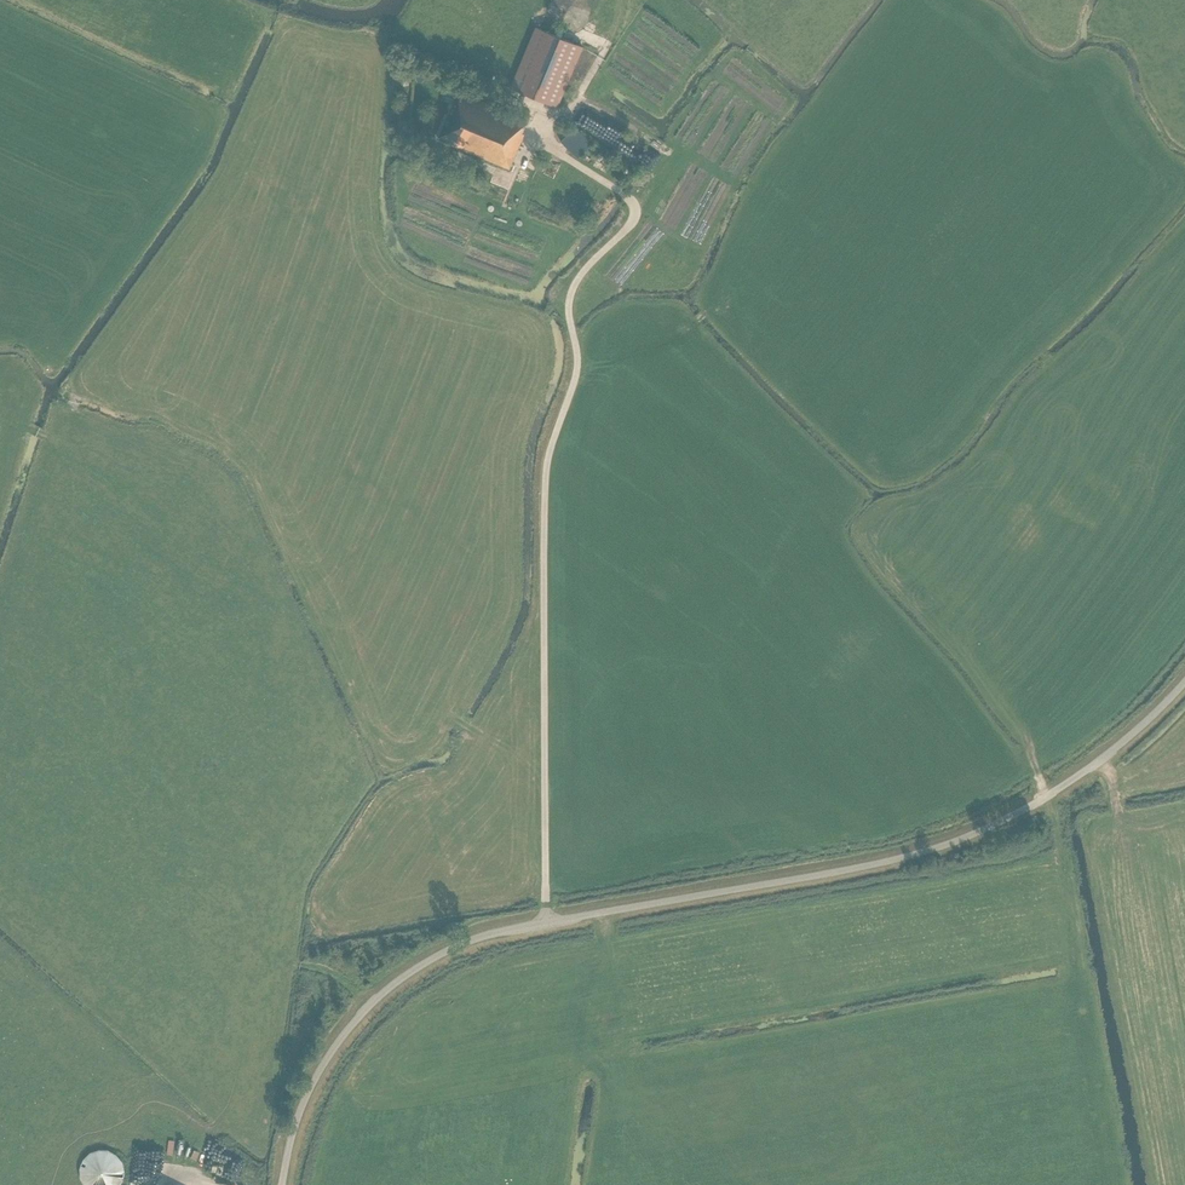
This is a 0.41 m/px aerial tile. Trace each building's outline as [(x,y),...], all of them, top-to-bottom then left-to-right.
[(584,48),(538,27),(512,87),(558,107),(584,48)] [(438,139),(509,169),(524,134),(522,133),(527,121),(458,92),(438,139)] [(574,126),(560,141),(577,158),(592,143),(574,126)] [(506,180),(495,176),(492,183),(502,188),(506,180)] [(105,1150),(102,1149),(100,1149),(99,1149),(97,1150),(96,1150),(94,1151),(93,1151),(91,1152),(90,1153),(88,1153),(87,1154),(85,1156),(83,1158),(82,1160),(82,1161),(81,1163),(80,1164),(80,1166),(79,1167),(79,1169),(79,1170),(79,1173),(79,1174),(79,1176),(80,1178),(80,1180),(81,1181),(81,1182),(82,1184),(83,1184),(120,1184),(121,1183),(122,1181),(123,1180),(123,1178),(124,1177),(124,1175),(124,1174),(124,1172),(124,1171),(124,1170),(124,1168),(123,1166),(123,1164),(122,1163),(122,1162),(121,1160),(120,1158),(119,1157),(117,1156),(116,1154),(114,1153),(112,1152),(110,1151),(108,1150),(105,1150)]
